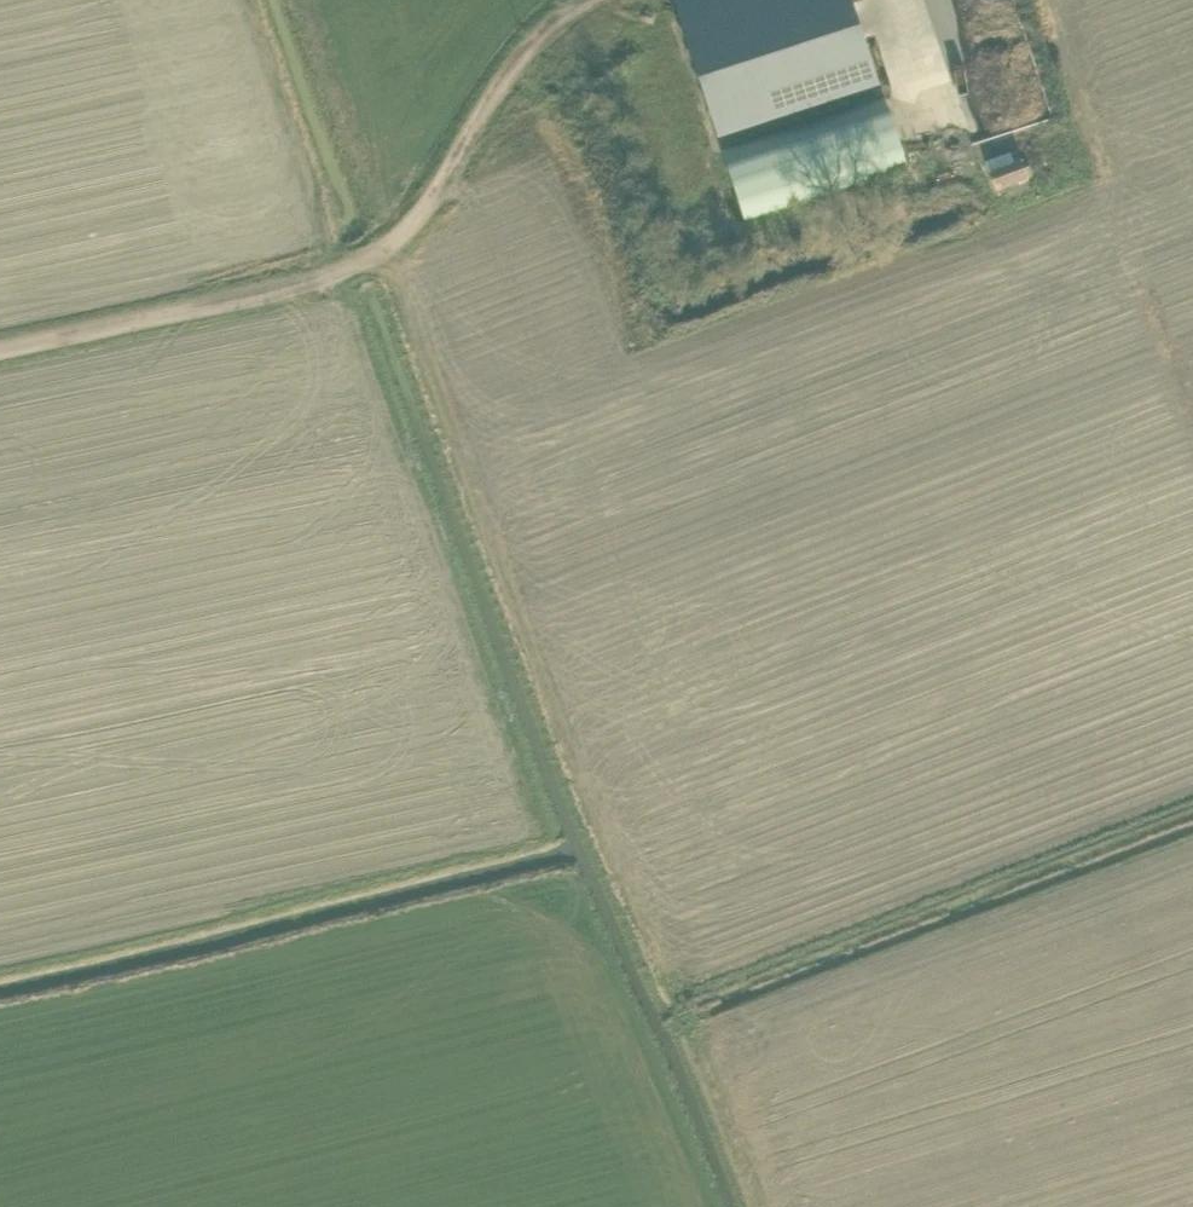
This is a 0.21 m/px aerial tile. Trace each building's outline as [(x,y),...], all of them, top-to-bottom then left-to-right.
[(682,20),(719,135),(880,82),(853,0),(743,0),(682,20)] [(722,149),(745,220),(908,167),(885,96),(722,149)] [(989,169),(996,190),(1028,178),(1021,158),(1013,161),(1010,153),(987,162),(990,169),(989,169)]
